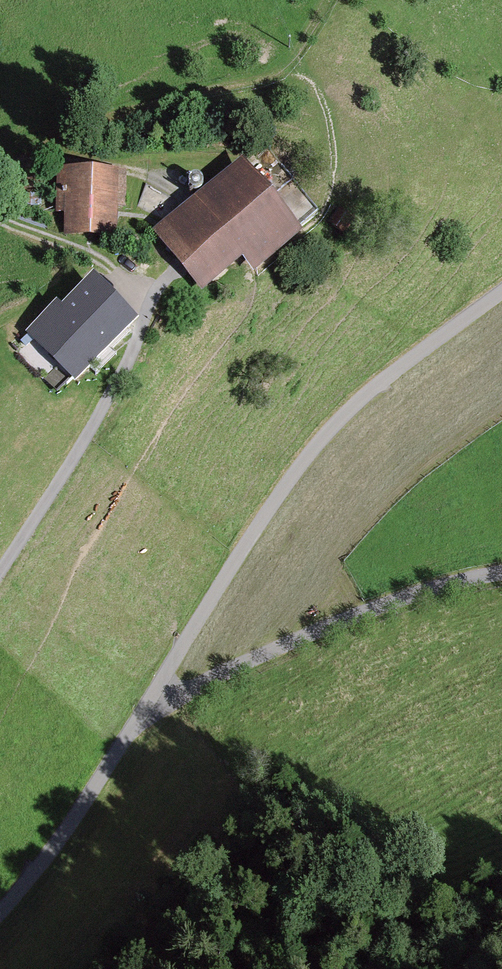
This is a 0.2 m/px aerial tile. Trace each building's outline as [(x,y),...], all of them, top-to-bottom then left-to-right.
[(260,159),(171,234),(223,296),(267,259),(278,271),(323,233),(260,159)] [(122,183),(72,181),(69,240),(119,242),(122,183)] [(133,325),(94,286),(63,316),(58,312),(33,336),(76,380),(133,325)]
